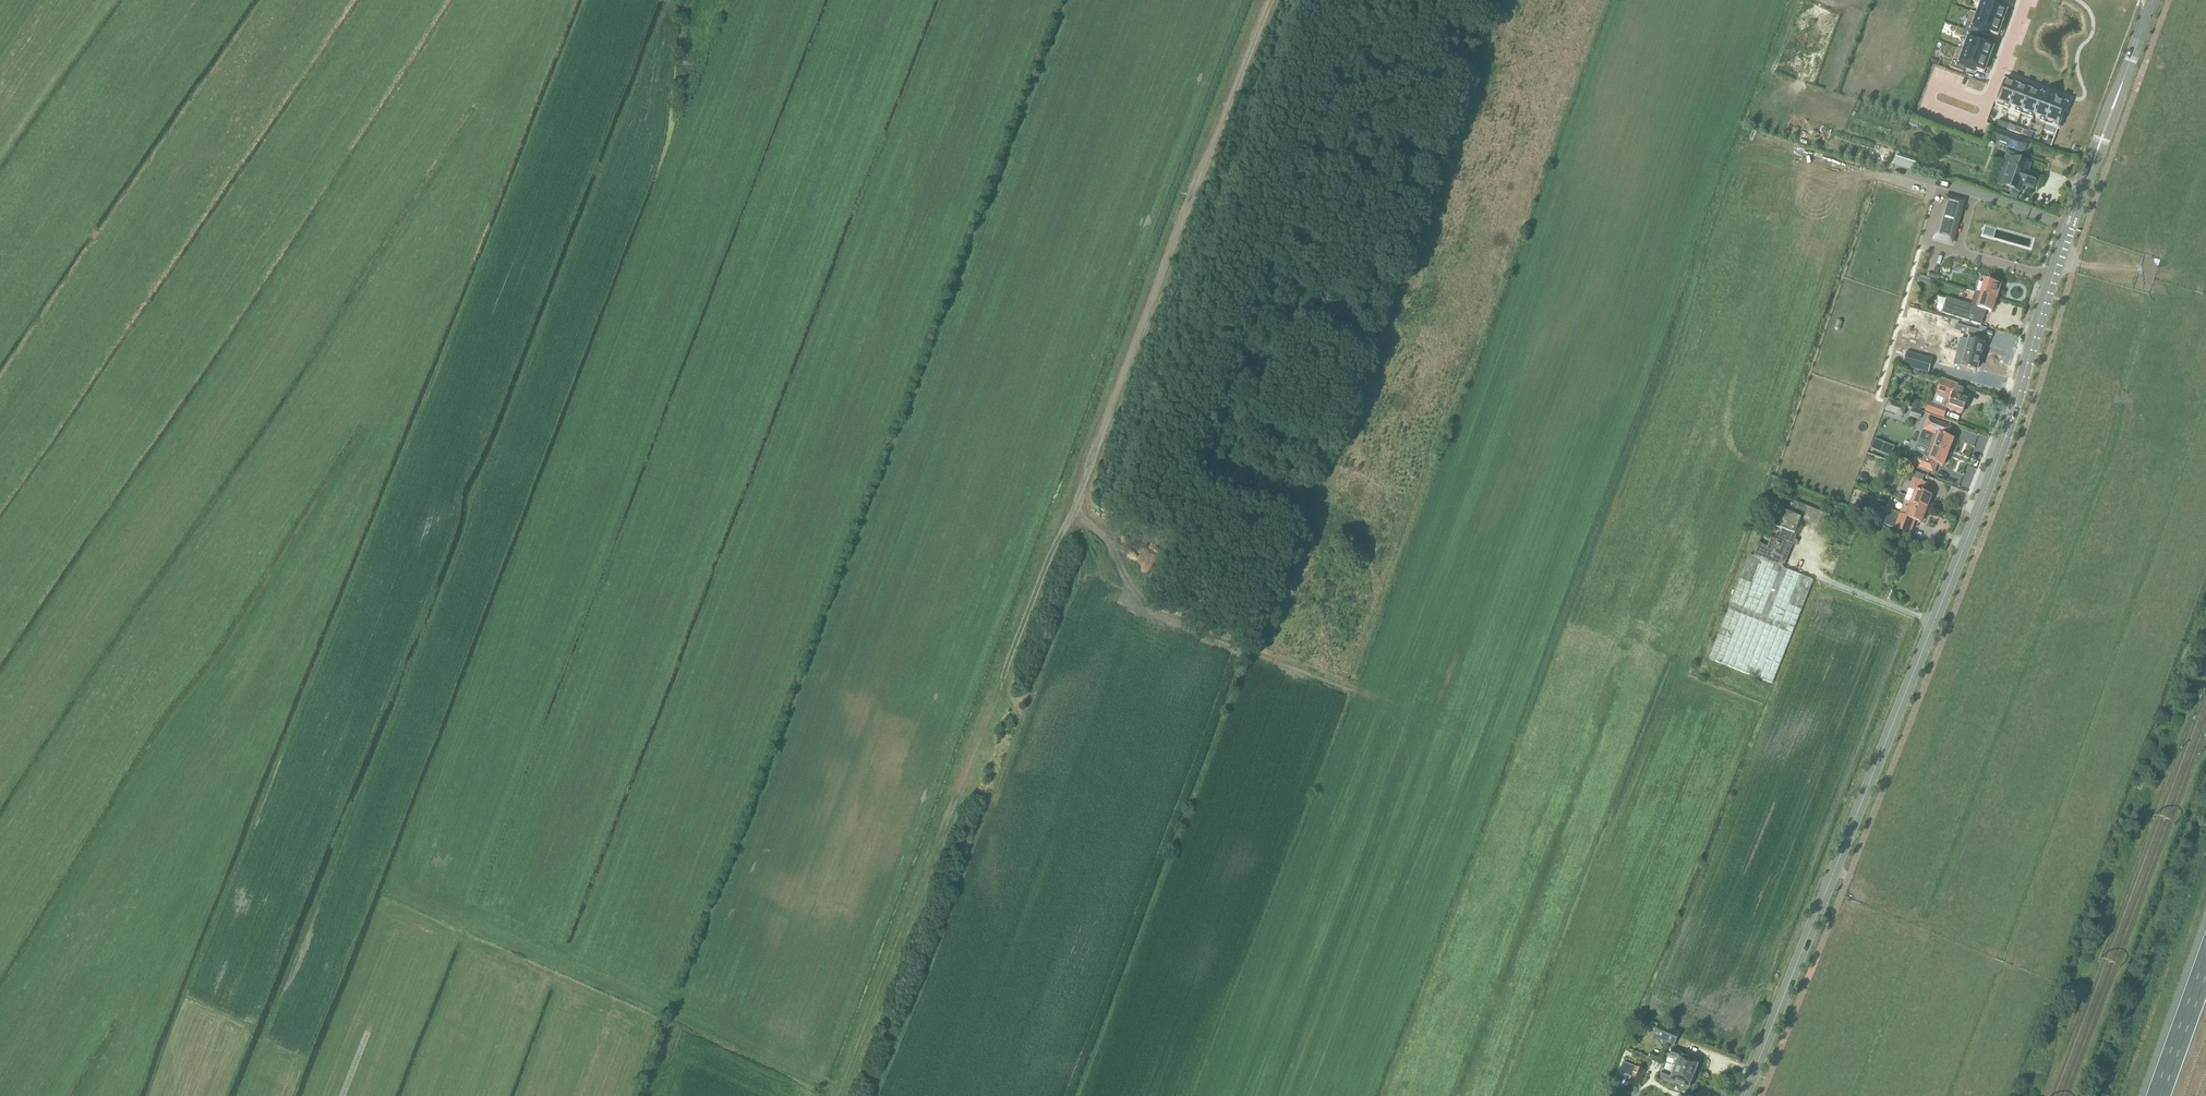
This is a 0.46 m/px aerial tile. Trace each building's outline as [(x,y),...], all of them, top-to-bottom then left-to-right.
[(1976,0),(1981,2),(1977,14),(2004,24),(2007,16),(2006,15),(2007,11),(1989,4),(1990,0),(1976,0)] [(1967,24),(1965,30),(1977,35),(1979,29),(1998,36),(2000,32),(2001,32),(2004,24),(1977,14),(1972,26),(1967,24)] [(1965,30),(1962,37),(1968,39),(1963,51),(1991,61),(1994,53),(1992,52),(1994,48),(1975,41),(1977,35),(1965,30)] [(1953,61),(1951,68),(1963,72),(1966,66),(1973,69),(1984,73),(1986,69),(1988,69),(1991,61),(1963,51),(1959,63),(1953,61)] [(2005,81),(1996,106),(2008,111),(2010,108),(2018,86),(2005,81)] [(2018,86),(2010,108),(2015,110),(2014,113),(2021,115),(2030,90),(2018,86)] [(2030,90),(2021,115),(2033,120),(2034,117),(2043,93),(2042,93),(2042,95),(2030,90)] [(2043,93),(2034,117),(2040,119),(2039,122),(2045,124),(2055,98),(2043,93)] [(2055,98),(2045,124),(2058,129),(2064,112),(2066,108),(2067,104),(2059,101),(2055,100),(2056,98),(2055,98)] [(2029,171),(2032,163),(2006,154),(1995,184),(2021,193),(2023,186),(2034,190),(2040,175),(2029,171)] [(1947,197),(1935,238),(1952,243),(1964,202),(1947,197)] [(1933,280),(1920,276),(1918,282),(1929,285),(1929,283),(1932,284),(1933,280)] [(1986,281),(1982,294),(1995,298),(1999,285),(1986,281)] [(1971,305),(1947,298),(1942,313),(1982,324),(1967,320),(1969,313),(1984,317),(1986,310),(1992,311),(1995,298),(1975,292),(1971,305)] [(1956,325),(1955,330),(1969,334),(1968,340),(1962,339),(1961,339),(1957,351),(1959,351),(1980,357),(1983,344),(1982,344),(1984,337),(1978,335),(1980,330),(1956,325)] [(1957,351),(1954,365),(1976,371),(1980,357),(1959,351),(1957,351)] [(1946,398),(1943,406),(1962,413),(1967,400),(1961,398),(1964,388),(1941,379),(1936,394),(1946,398)] [(1907,407),(1889,400),(1885,410),(1903,417),(1907,407)] [(1947,408),(1928,401),(1925,412),(1944,418),(1947,408)] [(1909,417),(1920,420),(1922,412),(1912,409),(1909,417)] [(1925,429),(1911,464),(1916,465),(1931,471),(1934,463),(1942,466),(1952,439),(1948,438),(1952,427),(1929,419),(1925,429)] [(1909,488),(1910,488),(1907,495),(1900,493),(1898,497),(1905,500),(1905,501),(1926,509),(1931,496),(1925,493),(1929,484),(1923,481),(1926,475),(1916,471),(1915,471),(1915,472),(1909,488)] [(1750,555),(1709,657),(1771,682),(1812,579),(1782,567),(1782,566),(1790,545),(1792,546),(1794,540),(1792,539),(1801,518),(1818,525),(1823,513),(1794,501),(1793,504),(1789,502),(1785,512),(1783,511),(1777,527),(1781,528),(1776,540),(1771,538),(1767,547),(1758,544),(1753,556),(1750,555)] [(1926,509),(1905,501),(1899,516),(1889,513),(1885,523),(1910,532),(1915,519),(1921,522),(1926,509)] [(1659,1023),(1659,1025),(1653,1037),(1675,1046),(1681,1032),(1659,1023)] [(1684,1055),(1685,1054),(1672,1049),(1667,1063),(1675,1066),(1694,1073),(1699,1060),(1684,1055)] [(1650,1052),(1649,1056),(1652,1058),(1660,1061),(1662,1057),(1650,1052)] [(1624,1062),(1619,1073),(1625,1075),(1622,1085),(1628,1087),(1629,1085),(1638,1089),(1645,1071),(1624,1062)] [(1694,1073),(1675,1066),(1667,1063),(1661,1077),(1674,1082),(1674,1080),(1689,1086),(1694,1073)]
